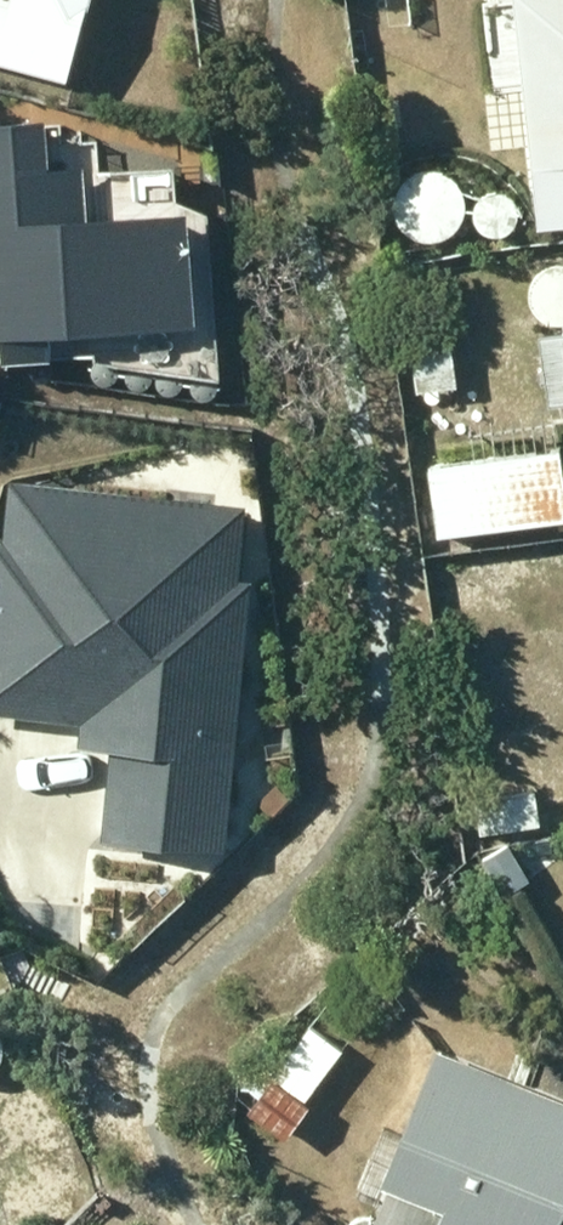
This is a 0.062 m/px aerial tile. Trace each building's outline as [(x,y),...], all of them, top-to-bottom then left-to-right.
[(63,75),(83,0),(0,0),(0,59),(63,75)] [(535,224),(562,221),(562,0),(513,0),(535,224)] [(49,358),(47,328),(192,319),(185,203),(84,209),(81,160),(46,163),(43,115),(0,118),(0,362),(49,358)] [(410,346),(416,387),(454,381),(448,340),(410,346)] [(426,465),(436,532),(562,513),(562,485),(557,445),(426,465)] [(187,463),(187,503),(219,503),(219,462),(187,463)] [(87,615),(82,693),(121,695),(125,617),(87,615)] [(531,790),(474,798),(479,830),(536,822),(531,790)] [(480,858),(502,892),(529,875),(507,841),(480,858)] [(310,1101),(302,1095),(341,1047),(304,1017),(237,1099),(282,1135),(310,1101)] [(375,1224),(552,1224),(562,1199),(562,1100),(435,1045),(398,1131),(382,1124),(360,1175),(384,1185),(368,1222),(375,1224)]
